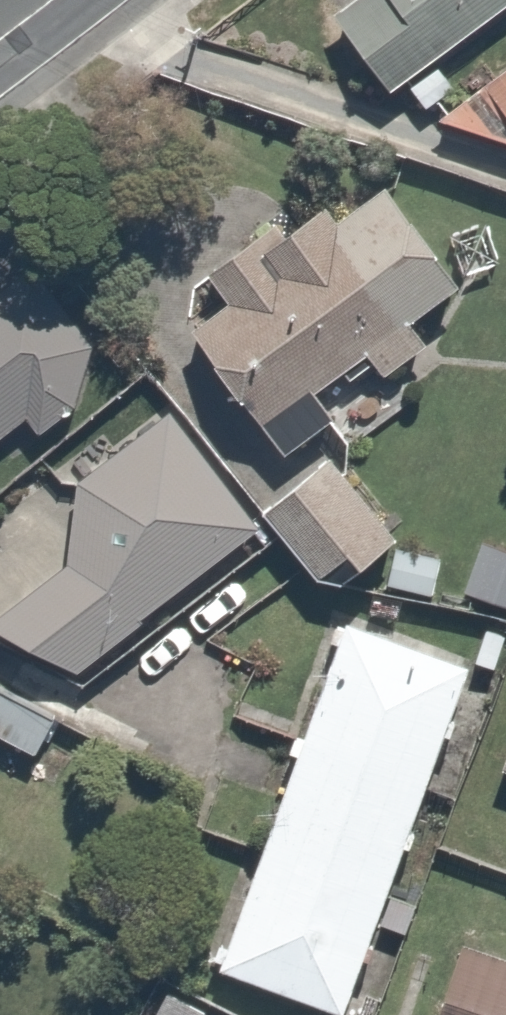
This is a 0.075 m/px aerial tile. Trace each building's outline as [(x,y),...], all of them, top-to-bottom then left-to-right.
[(308,2),(375,93),(501,0),(310,0),(308,2)] [(435,95),(487,173),(505,160),(505,48),(435,95)] [(275,214),(269,205),(198,260),(224,294),(184,325),(251,411),(447,260),(377,168),(334,202),(318,181),(275,214)] [(88,362),(0,247),(0,430),(88,362)] [(64,460),(55,536),(0,583),(0,631),(40,679),(257,498),(158,381),(64,460)] [(393,526),(337,457),(274,508),(330,577),(393,526)] [(473,659),(334,609),(208,954),(347,1005),(473,659)] [(0,674),(0,741),(28,761),(60,715),(0,674)] [(491,768),(505,773),(505,723),(491,768)] [(464,931),(438,1014),(505,1014),(505,944),(464,931)] [(165,985),(147,1014),(208,1014),(210,1012),(165,985)]
